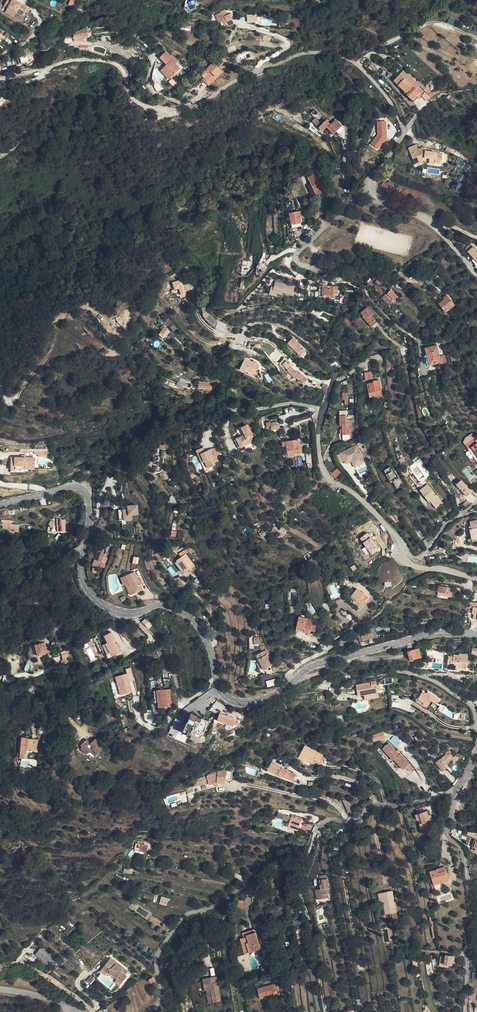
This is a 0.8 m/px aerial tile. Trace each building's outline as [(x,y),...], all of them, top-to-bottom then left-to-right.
[(15,16),(16,14),(22,18),(24,13),(27,14),(29,10),(11,0),(8,0),(4,7),(8,9),(7,11),(15,16)] [(221,24),(228,22),(224,12),(222,13),(222,11),(218,13),(219,14),(214,16),(215,19),(218,18),(221,24)] [(71,34),(67,37),(67,39),(73,40),(82,38),(87,37),(86,31),(82,31),(82,32),(71,34)] [(168,80),(170,78),(165,74),(169,71),(170,71),(171,70),(173,72),(174,71),(176,73),(178,70),(168,59),(169,57),(165,53),(158,59),(166,66),(160,72),(168,80)] [(18,59),(20,64),(27,61),(25,56),(18,59)] [(214,65),(217,68),(224,60),(221,57),(214,65)] [(145,62),(140,59),(137,65),(143,67),(145,62)] [(200,75),(203,79),(206,81),(212,75),(214,77),(220,71),(217,68),(214,65),(212,63),(200,75)] [(226,68),(229,68),(224,63),(218,67),(223,72),(226,68)] [(217,68),(220,71),(214,77),(212,75),(206,81),(203,79),(200,75),(198,77),(202,81),(207,87),(222,73),(223,72),(218,67),(217,68)] [(165,74),(170,78),(176,73),(174,71),(173,72),(171,70),(170,71),(169,71),(165,74)] [(398,85),(405,92),(406,91),(410,93),(412,88),(404,80),(409,74),(404,70),(398,76),(402,80),(398,85)] [(406,91),(405,92),(406,93),(414,102),(420,94),(412,86),(416,82),(409,74),(404,80),(412,88),(410,93),(406,91)] [(394,80),(398,85),(402,80),(398,76),(394,80)] [(422,96),(426,99),(431,94),(427,91),(422,96)] [(312,123),(319,128),(324,132),(326,129),(327,127),(328,125),(336,131),(337,129),(342,123),(335,117),(332,122),(331,121),(330,122),(328,121),(326,124),(324,122),(322,125),(315,120),(312,123)] [(386,140),(385,124),(377,124),(377,137),(370,147),(377,152),(383,144),(385,141),(386,142),(387,141),(386,140)] [(429,159),(429,161),(428,164),(434,165),(434,164),(440,165),(440,164),(442,154),(427,152),(424,146),(419,149),(417,146),(409,150),(413,157),(417,163),(423,159),(425,158),(429,159)] [(317,199),(326,195),(317,176),(309,180),(317,199)] [(382,183),(380,186),(392,193),(394,189),(385,183),(384,184),(382,183)] [(300,221),(308,219),(306,212),(299,214),(300,221)] [(301,224),(300,221),(299,214),(289,215),(292,226),(301,224)] [(472,246),(471,245),(470,245),(468,242),(467,243),(467,244),(463,247),(467,251),(472,246)] [(467,251),(472,258),(469,260),(474,265),(476,263),(476,253),(472,246),(467,251)] [(433,282),(428,277),(424,280),(428,286),(433,282)] [(271,282),(269,295),(276,297),(277,294),(282,295),(282,294),(293,296),(295,286),(275,281),(275,283),(271,282)] [(338,287),(320,287),(320,298),(339,297),(338,287)] [(392,304),(400,296),(394,289),(390,293),(389,292),(385,297),(392,304)] [(443,311),(453,305),(446,295),(436,301),(443,311)] [(372,326),(376,321),(372,317),(375,314),(369,307),(362,313),(365,317),(363,318),(372,329),(373,328),(372,326)] [(210,311),(206,312),(206,316),(208,319),(219,327),(221,321),(210,311)] [(116,330),(123,326),(118,317),(111,321),(116,330)] [(222,320),(221,321),(219,327),(227,331),(230,324),(222,320)] [(163,330),(155,324),(153,327),(155,329),(151,333),(156,338),(163,330)] [(126,331),(123,326),(116,330),(118,336),(126,331)] [(298,341),(295,337),(288,344),(301,357),(307,352),(297,342),(298,341)] [(424,351),(428,364),(439,361),(435,344),(424,346),(425,351),(424,351)] [(253,363),(251,362),(247,360),(240,356),(234,367),(248,374),(253,363)] [(303,381),(306,378),(300,372),(299,373),(288,362),(284,366),(288,370),(288,371),(296,380),(298,378),(300,380),(300,379),(303,381)] [(367,394),(380,392),(378,381),(373,382),(373,384),(371,384),(366,385),(367,394)] [(339,416),(339,424),(341,424),(341,426),(341,434),(348,434),(348,419),(345,420),(345,415),(339,416)] [(268,422),(269,427),(270,431),(277,430),(275,422),(271,423),(270,421),(268,421),(268,422)] [(237,441),(242,450),(254,442),(252,438),(253,437),(246,427),(241,430),(244,436),(237,441)] [(298,445),(298,444),(297,440),(285,442),(286,447),(283,448),(285,458),(298,455),(297,448),(297,445),(298,445)] [(163,451),(159,451),(158,455),(163,455),(163,454),(166,454),(167,445),(166,445),(166,443),(164,443),(164,446),(163,451)] [(355,446),(348,450),(356,464),(362,460),(355,446)] [(476,459),(476,457),(470,446),(467,448),(475,460),(476,459)] [(206,463),(207,464),(208,463),(211,469),(214,468),(217,466),(216,464),(220,463),(217,457),(214,450),(210,451),(211,453),(208,455),(207,453),(205,448),(198,451),(201,457),(202,456),(205,463),(206,463)] [(356,464),(348,450),(339,454),(343,462),(349,459),(350,461),(352,465),(356,464)] [(9,459),(9,471),(19,471),(19,466),(33,466),(32,458),(23,458),(20,458),(9,459)] [(69,464),(61,467),(64,475),(72,473),(69,464)] [(207,464),(204,465),(207,474),(215,471),(214,469),(211,470),(211,469),(209,470),(207,464)] [(335,480),(341,475),(337,470),(331,475),(335,480)] [(434,506),(440,501),(435,494),(435,495),(427,485),(419,491),(427,501),(429,500),(430,501),(434,506)] [(465,485),(464,486),(460,489),(466,497),(471,493),(465,485)] [(443,503),(440,501),(434,506),(436,509),(443,503)] [(134,514),(132,505),(123,506),(123,509),(114,511),(115,521),(128,520),(127,515),(134,514)] [(470,535),(476,533),(476,521),(476,519),(465,522),(466,526),(468,526),(470,535)] [(250,526),(243,529),(246,535),(253,532),(250,526)] [(274,526),(273,528),(270,533),(275,535),(277,533),(284,536),(286,532),(288,530),(281,526),(279,529),(275,526),(274,526)] [(288,532),(286,532),(284,536),(291,540),(294,535),(288,532)] [(360,538),(371,555),(379,550),(368,532),(360,538)] [(193,567),(184,554),(180,557),(175,560),(176,561),(182,570),(185,573),(193,567)] [(180,572),(182,570),(176,561),(173,563),(180,572)] [(390,563),(387,562),(384,562),(383,562),(380,563),(379,565),(377,566),(376,568),(375,570),(375,572),(375,574),(375,575),(376,577),(377,578),(378,580),(380,581),(382,582),(383,583),(389,582),(390,582),(392,581),(394,578),(395,576),(396,573),(396,572),(396,570),(395,568),(390,563)] [(136,579),(133,573),(133,572),(131,572),(124,576),(127,584),(125,585),(128,592),(133,590),(134,592),(141,589),(139,584),(136,579)] [(449,592),(450,588),(438,586),(437,595),(450,597),(451,592),(449,592)] [(354,589),(349,596),(355,602),(360,606),(366,598),(354,589)] [(312,623),(314,619),(300,615),(296,628),(307,631),(308,630),(310,630),(311,629),(314,630),(316,624),(312,623)] [(144,626),(148,622),(144,618),(140,622),(144,626)] [(362,637),(363,640),(363,641),(373,638),(371,629),(360,632),(362,637)] [(112,640),(108,633),(101,637),(105,643),(103,644),(108,654),(110,653),(112,657),(120,653),(117,649),(116,649),(111,641),(112,640)] [(41,645),(34,647),(37,658),(44,656),(41,645)] [(420,659),(418,649),(407,652),(410,662),(420,659)] [(66,655),(61,656),(63,661),(60,662),(61,665),(68,662),(66,655)] [(458,657),(455,657),(453,657),(453,658),(447,658),(446,667),(443,667),(443,671),(446,672),(446,670),(451,671),(454,671),(454,670),(459,670),(460,664),(465,665),(466,656),(458,655),(458,657)] [(270,667),(264,656),(257,660),(264,671),(270,667)] [(129,682),(134,680),(131,667),(125,669),(126,674),(114,677),(120,696),(132,692),(129,682)] [(110,683),(99,687),(105,705),(117,701),(110,683)] [(378,698),(376,687),(371,688),(370,683),(356,686),(357,696),(364,695),(364,700),(378,698)] [(169,689),(155,690),(157,708),(170,706),(169,689)] [(417,698),(413,696),(411,699),(422,706),(425,702),(428,704),(430,701),(436,704),(438,699),(434,697),(434,696),(429,693),(428,695),(426,693),(422,691),(417,698)] [(223,715),(218,713),(215,721),(232,726),(235,719),(231,718),(230,720),(222,717),(223,715)] [(188,738),(199,742),(208,721),(201,718),(201,719),(196,717),(197,716),(190,714),(189,714),(187,714),(187,715),(187,716),(188,718),(182,730),(190,734),(188,738)] [(20,738),(20,740),(19,755),(23,755),(25,755),(25,751),(25,750),(30,750),(30,752),(36,752),(37,750),(36,750),(36,745),(37,741),(26,739),(20,738)] [(381,743),(378,738),(367,744),(370,749),(381,743)] [(307,762),(308,761),(309,759),(311,760),(310,761),(314,764),(316,761),(320,763),(324,757),(305,747),(299,758),(307,762)] [(386,748),(380,754),(392,765),(393,764),(398,758),(386,748)] [(103,763),(109,767),(114,760),(103,753),(101,755),(100,758),(97,756),(96,755),(91,762),(93,763),(92,765),(98,770),(101,766),(103,763)] [(451,758),(448,754),(446,756),(445,755),(434,763),(441,772),(444,769),(442,766),(451,758)] [(414,771),(409,767),(399,758),(398,758),(393,764),(403,772),(402,774),(408,779),(411,775),(412,773),(414,771)] [(268,770),(278,775),(276,778),(291,784),(294,779),(285,772),(282,769),(272,764),(268,770)] [(276,778),(278,775),(268,770),(267,772),(276,778)] [(217,777),(218,772),(211,773),(208,775),(207,777),(207,780),(208,780),(209,784),(209,788),(216,787),(220,787),(220,783),(217,783),(217,777)] [(346,811),(353,810),(351,805),(349,803),(347,800),(341,799),(346,811)] [(425,832),(433,829),(427,811),(415,815),(417,821),(418,820),(420,824),(422,823),(425,832)] [(301,821),(298,820),(294,818),(291,817),(288,826),(298,830),(301,821)] [(283,838),(282,837),(280,837),(279,837),(278,838),(277,840),(276,841),(276,842),(277,843),(278,845),(279,845),(280,845),(281,845),(283,845),(284,844),(284,843),(284,841),(284,840),(284,839),(283,838)] [(430,872),(436,890),(436,891),(437,891),(438,893),(443,891),(441,883),(448,880),(444,867),(430,872)] [(433,890),(436,890),(430,872),(427,873),(433,890)] [(320,895),(321,899),(329,898),(328,893),(329,893),(326,875),(320,876),(320,880),(319,880),(320,884),(321,889),(319,890),(317,890),(318,895),(320,895)] [(381,893),(386,914),(390,914),(392,913),(393,919),(393,920),(397,919),(396,912),(392,892),(392,891),(381,893)] [(167,906),(169,898),(161,896),(159,904),(167,906)] [(63,933),(67,936),(72,931),(68,927),(63,933)] [(255,929),(243,933),(244,938),(247,937),(247,935),(256,932),(255,929)] [(247,937),(244,938),(241,939),(242,944),(245,944),(248,954),(257,951),(261,949),(258,940),(256,932),(247,935),(247,937)] [(49,964),(53,959),(41,949),(37,954),(49,964)] [(453,956),(446,954),(444,965),(452,966),(453,956)] [(128,971),(124,968),(123,970),(115,964),(117,963),(113,960),(110,963),(108,961),(102,969),(108,973),(109,972),(117,978),(116,980),(121,984),(127,977),(125,975),(128,971)] [(216,977),(210,978),(211,984),(204,985),(205,991),(207,991),(209,1003),(221,1001),(216,977)] [(272,988),(272,985),(258,989),(260,999),(264,998),(274,995),(275,997),(279,996),(277,986),(272,988)]
